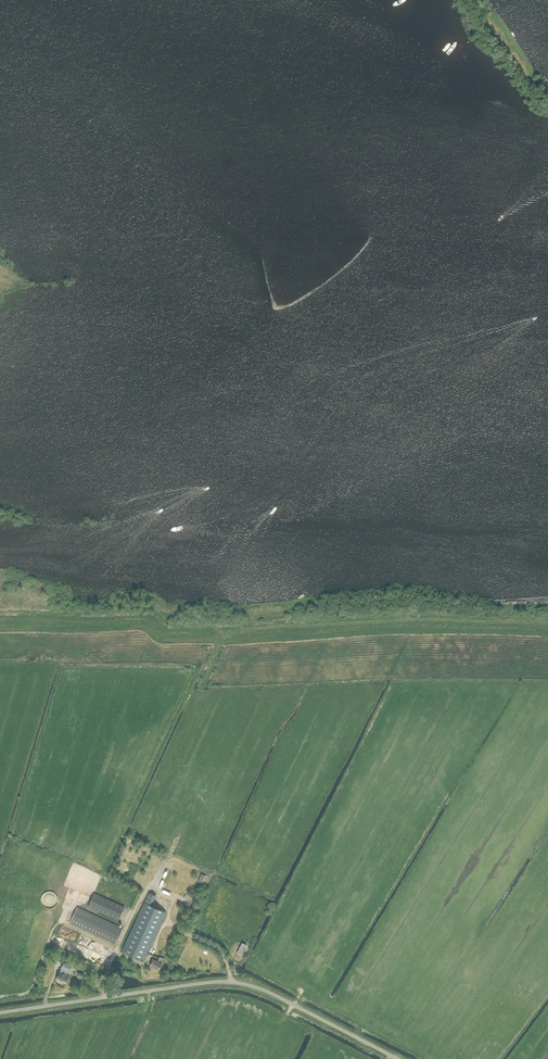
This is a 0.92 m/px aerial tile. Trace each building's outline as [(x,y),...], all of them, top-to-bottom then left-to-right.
[(42,896),(41,897),(41,898),(41,899),(41,901),(41,902),(41,903),(42,905),(43,906),(43,907),(45,907),(46,908),(47,909),(48,909),(50,909),(51,909),(52,908),(53,908),(55,907),(56,906),(56,905),(57,904),(58,903),(58,901),(58,900),(58,899),(57,897),(57,896),(56,895),(55,894),(54,893),(53,892),(52,892),(50,892),(49,892),(48,892),(46,892),(45,893),(44,894),(43,894),(42,896)] [(119,920),(124,907),(94,893),(88,906),(119,920)] [(148,953),(166,913),(152,906),(156,896),(149,893),(123,949),(145,959),(152,962),(150,966),(155,968),(155,969),(157,970),(158,969),(159,970),(163,960),(148,953)] [(116,944),(123,928),(77,907),(70,923),(116,944)] [(242,943),(237,952),(241,955),(246,945),(242,943)] [(66,983),(69,976),(67,975),(69,972),(61,969),(60,972),(56,979),(66,983)]
